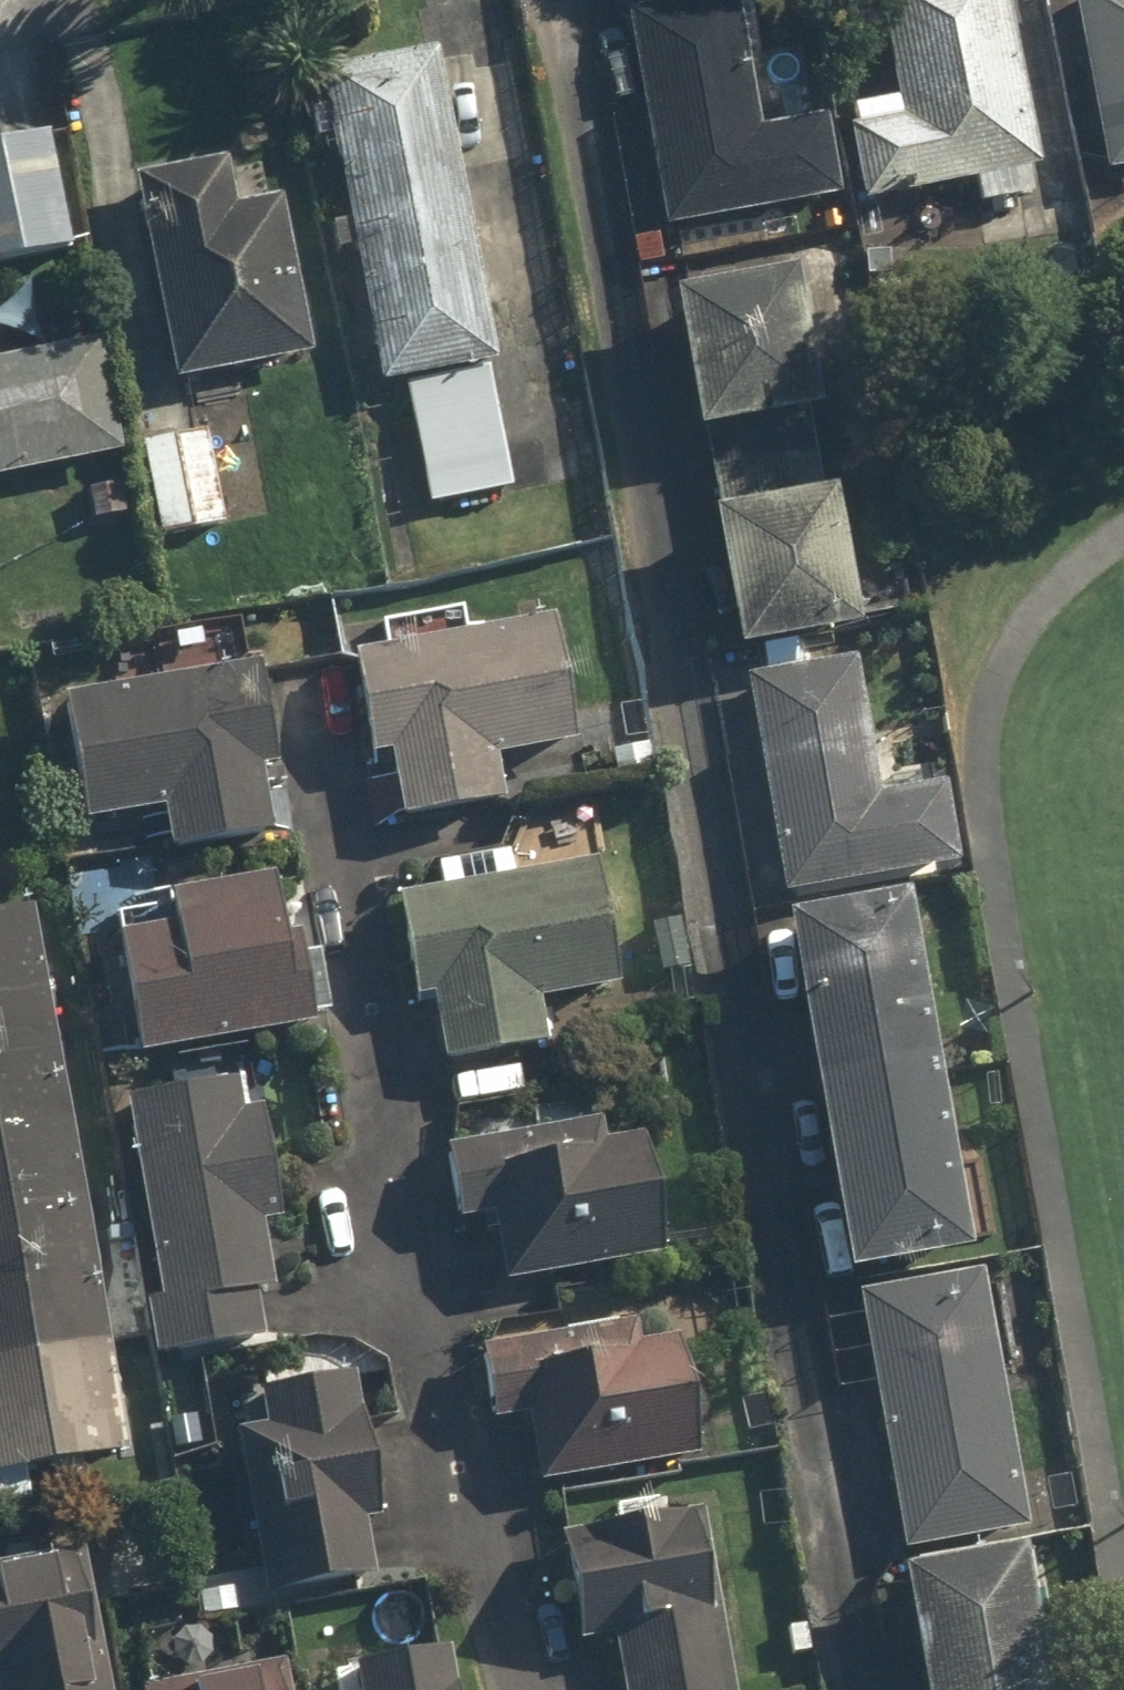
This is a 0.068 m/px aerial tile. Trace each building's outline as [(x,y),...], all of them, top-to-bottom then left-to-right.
[(746,0),(636,0),(676,224),(848,194),(834,113),(768,125),(746,0)] [(906,95),(856,104),(871,189),(1042,158),(1013,0),(889,0),(906,95)] [(1116,168),(1123,167),(1123,0),(1086,0),(1116,168)] [(524,483),(494,335),(446,42),(333,60),(386,379),(408,376),(434,501),(524,483)] [(79,244),(55,132),(0,144),(0,261),(79,244)] [(245,200),(235,151),(145,169),(187,378),(324,351),(292,190),(245,200)] [(810,261),(691,281),(716,426),(835,405),(810,261)] [(127,450),(105,336),(0,356),(0,473),(127,450)] [(211,419),(141,436),(165,538),(236,522),(211,419)] [(850,476),(728,500),(755,641),(878,618),(850,476)] [(556,611),(361,645),(379,752),(402,748),(414,817),(517,799),(509,753),(578,741),(556,611)] [(882,792),(860,657),(758,674),(792,891),(969,862),(955,780),(882,792)] [(76,697),(97,815),(174,801),(182,842),(283,824),(271,759),(288,756),(271,662),(76,697)] [(604,862),(409,900),(427,991),(444,988),(456,1053),(561,1032),(554,995),(627,981),(604,862)] [(151,1051),(329,1017),(312,926),(293,930),(281,869),(178,889),(184,918),(127,929),(151,1051)] [(927,883),(805,903),(863,1260),(984,1240),(927,883)] [(0,902),(0,1467),(131,1445),(40,895),(0,902)] [(154,1295),(163,1354),(287,1336),(269,1216),(296,1212),(279,1101),(256,1105),(250,1064),(139,1081),(171,1293),(154,1295)] [(612,1116),(472,1141),(485,1211),(510,1207),(521,1273),(684,1244),(664,1126),(615,1135),(612,1116)] [(992,1256),(864,1278),(910,1548),(1038,1526),(992,1256)] [(614,1304),(491,1321),(503,1411),(540,1406),(549,1472),(716,1448),(694,1293),(614,1304)] [(268,1580),(383,1562),(375,1514),(392,1512),(368,1363),(271,1379),(277,1421),(244,1426),(268,1580)] [(576,1526),(599,1640),(627,1634),(639,1689),(741,1689),(703,1501),(576,1526)] [(922,1558),(945,1689),(1067,1689),(1041,1538),(922,1558)] [(0,1565),(0,1681),(4,1680),(6,1689),(110,1689),(85,1550),(0,1565)] [(457,1640),(364,1654),(369,1689),(464,1689),(457,1640)] [(154,1683),(155,1689),(295,1689),(290,1659),(154,1683)]
